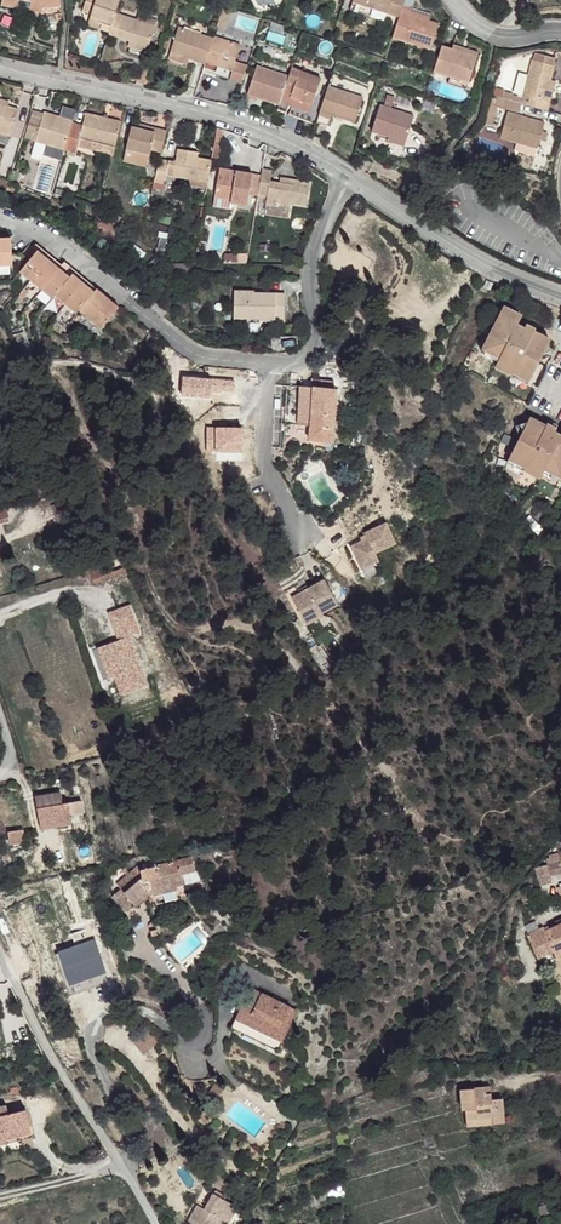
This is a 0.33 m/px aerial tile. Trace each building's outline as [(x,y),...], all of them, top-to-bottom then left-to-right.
[(61,8),(42,10),(41,12),(29,10),(30,2),(20,0),(19,0),(17,6),(15,12),(39,18),(39,19),(61,17),(61,8)] [(60,0),(20,0),(30,2),(29,10),(41,12),(42,10),(61,8),(60,0)] [(126,4),(112,0),(92,0),(87,16),(96,20),(96,23),(106,26),(105,28),(117,32),(126,4)] [(401,9),(371,0),(355,0),(354,3),(399,17),(401,9)] [(404,0),(371,0),(401,9),(404,1),(404,0)] [(399,17),(395,30),(434,42),(442,18),(431,14),(413,9),(415,5),(404,1),(401,9),(399,17)] [(352,4),(350,11),(368,17),(370,10),(352,4)] [(415,5),(413,9),(431,14),(432,9),(415,5)] [(115,38),(117,32),(105,28),(106,26),(96,23),(96,20),(87,16),(84,28),(115,38)] [(155,55),(162,28),(129,19),(123,40),(139,44),(145,46),(143,51),(155,55)] [(212,68),(218,46),(185,36),(178,62),(197,68),(211,71),(212,70),(212,68)] [(450,39),(449,45),(475,53),(477,47),(450,39)] [(439,43),(431,69),(449,73),(467,78),(475,53),(449,45),(439,43)] [(240,69),(244,51),(219,44),(218,46),(212,68),(223,73),(236,77),(240,69)] [(499,89),(497,97),(516,102),(542,111),(550,87),(545,86),(546,81),(551,64),(553,57),(541,54),(532,56),(531,59),(528,58),(518,96),(508,93),(508,92),(499,89)] [(195,73),(197,68),(178,62),(176,68),(195,73)] [(155,87),(159,69),(147,66),(141,84),(155,87)] [(287,105),(294,77),(263,68),(254,98),(286,107),(287,105)] [(247,91),(252,73),(240,69),(236,77),(235,84),(234,88),(247,91)] [(325,85),(327,80),(296,71),(294,77),(287,105),(318,114),(319,107),(299,101),(305,79),(325,85)] [(235,84),(236,77),(223,73),(221,80),(235,84)] [(449,73),(447,81),(466,85),(467,78),(449,73)] [(319,107),(325,85),(305,79),(299,101),(319,107)] [(550,87),(542,111),(549,113),(558,84),(546,81),(545,86),(550,87)] [(499,89),(490,86),(487,94),(491,95),(497,97),(499,89)] [(337,88),(335,88),(326,116),(324,126),(323,128),(336,132),(342,117),(365,123),(372,100),(337,90),(337,88)] [(482,102),(477,121),(483,122),(488,104),(513,111),(516,102),(497,97),(491,95),(487,94),(485,93),(482,102)] [(0,100),(0,105),(11,108),(12,104),(0,100)] [(378,104),(370,132),(388,137),(388,134),(407,139),(414,115),(378,104)] [(12,137),(13,138),(21,111),(11,108),(0,105),(0,134),(12,137)] [(324,126),(326,116),(318,114),(287,105),(286,107),(284,115),(324,126)] [(503,111),(495,135),(510,140),(533,147),(537,134),(539,128),(541,122),(503,111)] [(67,149),(75,124),(76,121),(46,114),(38,142),(48,146),(66,151),(67,149)] [(85,127),(83,136),(96,140),(107,143),(117,146),(123,122),(89,114),(85,127)] [(159,128),(136,123),(135,127),(158,133),(159,128)] [(83,136),(85,127),(75,124),(67,149),(79,151),(79,149),(83,136)] [(158,133),(135,127),(129,150),(152,155),(153,150),(158,133)] [(169,131),(159,128),(158,133),(153,150),(163,153),(169,131)] [(0,134),(0,143),(9,146),(12,137),(0,134)] [(388,137),(386,141),(405,146),(407,139),(388,134),(388,137)] [(83,136),(81,143),(94,146),(96,140),(83,136)] [(107,143),(96,140),(94,146),(115,153),(117,146),(107,143)] [(510,140),(509,145),(532,151),(533,147),(510,140)] [(48,146),(38,142),(34,157),(44,160),(48,146)] [(152,155),(129,150),(125,162),(148,167),(152,155)] [(210,183),(213,162),(199,159),(192,158),(192,152),(179,150),(174,177),(210,183)] [(172,162),(163,159),(157,183),(166,185),(172,162)] [(249,206),(253,177),(220,171),(217,197),(238,201),(237,204),(249,206)] [(271,174),(264,172),(259,199),(268,200),(267,207),(291,211),(293,206),(307,207),(311,185),(288,181),(287,187),(277,185),(270,184),(271,174)] [(3,201),(7,187),(10,182),(0,179),(0,200),(3,201)] [(11,236),(0,237),(0,264),(13,263),(13,254),(11,236)] [(56,255),(43,248),(41,250),(51,260),(56,255)] [(51,260),(41,250),(32,260),(23,270),(35,280),(51,260)] [(63,268),(67,263),(56,255),(51,260),(63,268)] [(46,288),(63,268),(51,260),(35,280),(46,288)] [(78,272),(67,263),(63,268),(72,276),(75,274),(78,272)] [(59,295),(72,276),(63,268),(46,288),(56,297),(59,295)] [(86,283),(89,280),(78,272),(75,274),(86,283)] [(69,304),(86,283),(75,274),(72,276),(59,295),(69,304)] [(96,293),(100,289),(89,280),(86,283),(96,293)] [(486,282),(482,288),(489,292),(491,293),(494,287),(486,282)] [(82,310),(96,293),(86,283),(69,304),(80,312),(82,310)] [(106,327),(121,308),(100,289),(96,293),(82,310),(106,327)] [(288,324),(290,296),(265,294),(265,296),(261,297),(261,293),(240,293),(238,322),(265,323),(288,324)] [(506,305),(485,346),(502,354),(499,359),(497,364),(513,372),(515,370),(532,379),(543,357),(545,352),(553,349),(550,343),(553,338),(536,329),(537,326),(529,322),(523,330),(517,327),(523,313),(506,305)] [(299,424),(313,426),(315,388),(301,387),(299,424)] [(313,426),(313,441),(335,444),(338,389),(315,388),(313,426)] [(512,456),(529,465),(527,467),(544,476),(546,471),(548,467),(560,473),(560,437),(555,434),(559,426),(550,421),(549,424),(532,416),(531,420),(523,423),(525,430),(512,456)] [(52,503),(56,520),(72,516),(69,499),(52,503)] [(9,518),(7,509),(0,510),(0,520),(9,518)] [(370,543),(353,551),(365,574),(382,566),(378,558),(397,548),(386,527),(367,537),(370,543)] [(90,570),(95,580),(127,566),(121,555),(90,570)] [(45,577),(48,586),(72,580),(70,569),(45,577)] [(327,585),(295,603),(307,624),(323,614),(325,617),(340,609),(327,585)] [(8,599),(4,590),(0,592),(0,602),(8,599)] [(98,648),(115,698),(147,688),(130,637),(140,634),(130,605),(107,613),(117,642),(98,648)] [(323,614),(307,624),(310,629),(326,620),(325,617),(323,614)] [(34,798),(38,829),(71,824),(68,802),(62,804),(60,794),(34,798)] [(114,899),(127,913),(134,906),(137,909),(148,898),(175,891),(177,888),(170,863),(139,870),(140,878),(126,893),(122,889),(114,899)] [(549,964),(560,957),(560,950),(554,937),(556,936),(553,932),(545,937),(542,953),(549,964)] [(536,943),(542,953),(545,937),(536,943)] [(230,1029),(270,1047),(247,989),(230,1029)] [(247,989),(270,1047),(277,1050),(296,1010),(247,989)] [(139,1054),(156,1046),(149,1029),(131,1037),(139,1054)] [(465,1113),(467,1122),(482,1121),(482,1129),(504,1127),(502,1103),(495,1103),(494,1098),(487,1098),(487,1091),(462,1093),(463,1113),(465,1113)] [(26,1110),(9,1114),(6,1105),(0,1107),(0,1142),(7,1140),(6,1134),(31,1127),(28,1114),(26,1110)] [(467,1122),(467,1129),(482,1129),(482,1121),(467,1122)] [(203,1210),(196,1206),(185,1223),(186,1223),(226,1223),(236,1207),(212,1194),(203,1210)]
